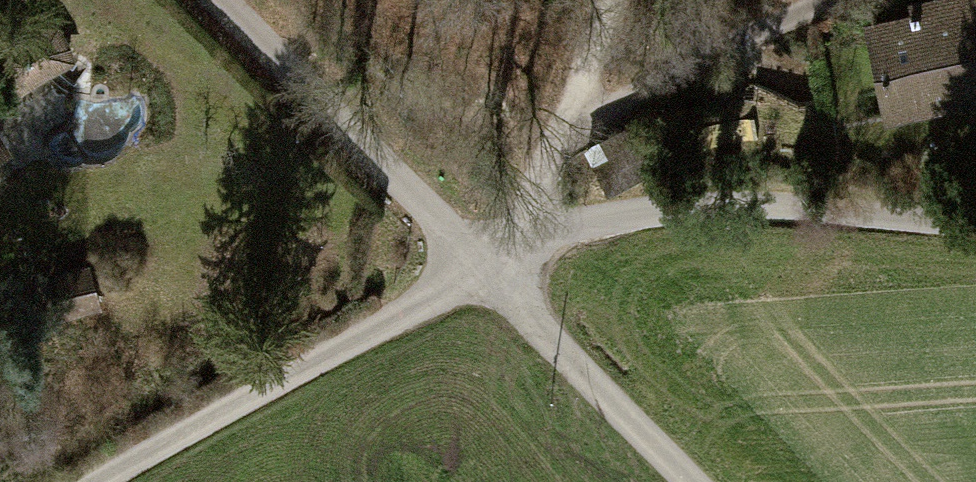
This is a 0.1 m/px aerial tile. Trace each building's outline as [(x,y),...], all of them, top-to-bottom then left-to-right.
[(876,134),(975,117),(975,0),(929,0),(902,5),(905,18),(858,26),(876,134)] [(11,161),(0,143),(0,167),(11,161)]
